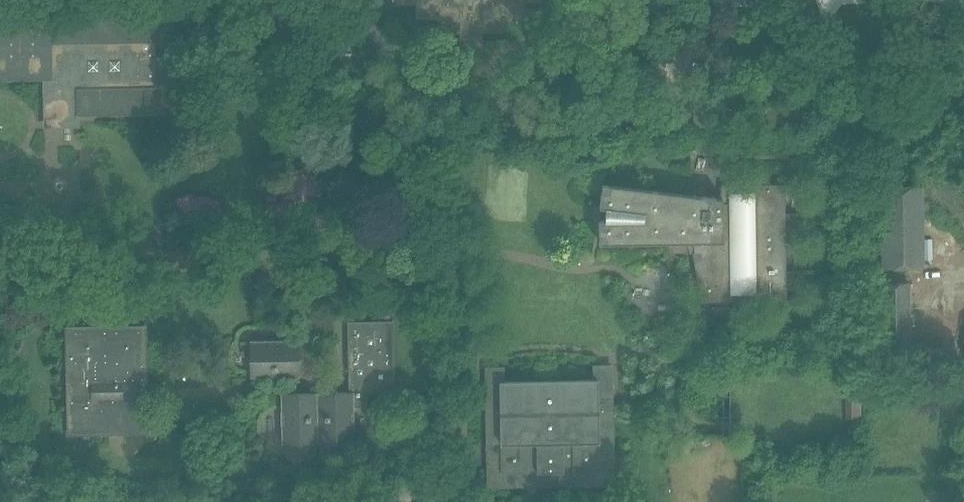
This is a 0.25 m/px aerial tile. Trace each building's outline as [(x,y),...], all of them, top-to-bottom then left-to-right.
[(394,5),(416,5),(416,19),(438,19),(438,33),(460,33),(460,47),(483,47),(483,33),(504,32),(504,18),(526,17),(525,3),(547,3),(547,0),(394,0),(394,5)] [(49,80),(50,100),(77,100),(77,116),(182,114),(181,16),(0,19),(0,81),(49,80)] [(241,51),(242,67),(254,66),(253,51),(241,51)] [(694,197),(602,186),(600,207),(606,208),(605,220),(599,220),(599,242),(685,241),(685,242),(694,241),(694,253),(693,253),(701,302),(735,302),(735,300),(732,300),(732,293),(733,293),(733,292),(754,292),(754,300),(752,300),(752,301),(791,301),(791,300),(787,300),(786,272),(790,272),(790,271),(786,271),(786,243),(790,243),(790,242),(786,242),(786,214),(790,214),(790,213),(786,213),(785,186),(789,186),(789,184),(751,185),(751,186),(753,186),(753,194),(731,194),(731,192),(730,192),(730,204),(723,204),(723,199),(694,196),(694,197)] [(882,188),(883,268),(922,267),(921,187),(882,188)] [(913,305),(925,305),(925,274),(913,274),(913,305)] [(886,284),(886,311),(887,353),(907,353),(907,284),(886,284)] [(352,326),(353,387),(392,387),(390,325),(352,326)] [(70,331),(72,432),(146,431),(144,329),(70,331)] [(251,341),(251,378),(300,377),(300,340),(251,341)] [(486,368),(487,487),(613,486),(612,366),(609,366),(609,367),(595,368),(595,381),(502,381),(502,370),(487,370),(487,368),(486,368)] [(282,394),(282,443),(355,442),(355,407),(368,407),(368,392),(282,394)]
